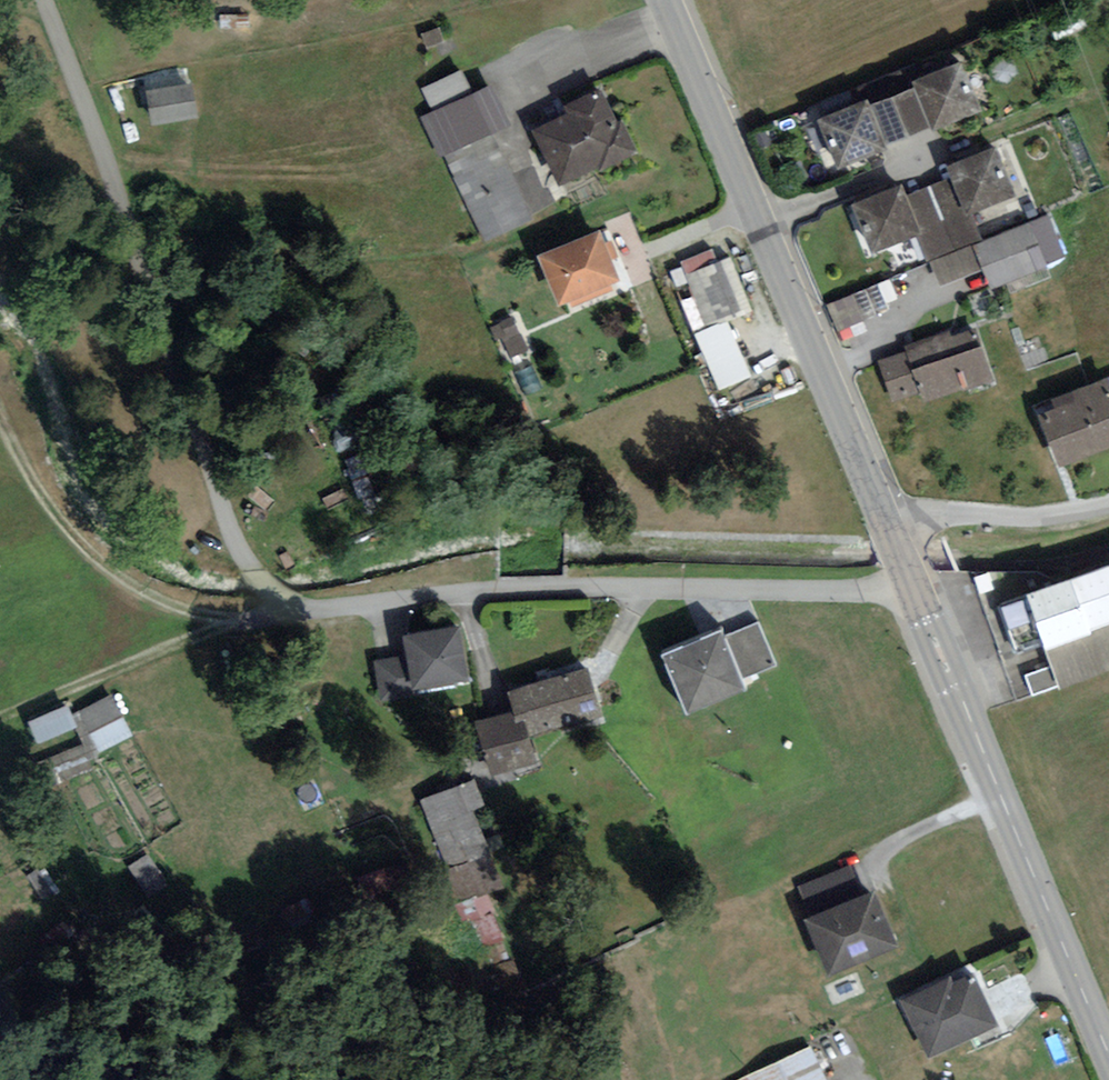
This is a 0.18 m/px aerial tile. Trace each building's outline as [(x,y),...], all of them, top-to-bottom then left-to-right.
[(867,95),(819,114),(839,165),(884,147),(882,141),(928,123),(930,128),(981,107),(961,58),(911,78),(913,83),(869,100),(867,95)] [(434,104),(474,86),(468,71),(427,89),(434,104)] [(191,79),(145,87),(151,123),(198,115),(191,79)] [(511,122),(492,82),(423,115),(443,155),(511,122)] [(640,150),(622,114),(617,117),(600,85),(565,103),(569,112),(535,129),(565,188),(640,150)] [(900,183),(856,201),(874,245),(918,226),(942,283),(983,266),(992,288),(1050,264),(1047,260),(1061,254),(1045,216),(982,243),(967,208),(1012,190),(994,146),(949,164),(955,177),(906,197),(900,183)] [(601,226),(535,252),(555,304),(567,300),(570,303),(613,286),(611,282),(622,278),(601,226)] [(730,254),(683,273),(730,384),(753,374),(730,319),(754,309),(730,254)] [(893,283),(833,302),(842,332),(903,312),(893,283)] [(511,359),(535,349),(520,316),(497,326),(511,359)] [(981,328),(890,354),(905,407),(996,382),(981,328)] [(1041,416),(1059,463),(1108,445),(1108,375),(1108,374),(1050,395),(1054,405),(1050,406),(1049,413),(1041,416)] [(1028,590),(1055,665),(1025,676),(1032,695),(1108,667),(1108,561),(1028,590)] [(719,627),(662,651),(686,708),(746,683),(744,677),(776,664),(758,621),(723,636),(719,627)] [(466,630),(407,637),(413,686),(471,679),(466,630)] [(511,710),(473,721),(488,773),(537,759),(528,728),(600,708),(588,664),(504,688),(511,710)] [(130,731),(110,691),(80,707),(100,746),(130,731)] [(51,740),(59,773),(93,764),(84,731),(51,740)] [(474,776),(417,800),(460,901),(504,883),(473,807),(485,801),(474,776)] [(874,891),(807,919),(829,970),(896,942),(874,891)] [(970,966),(904,997),(930,1054),(997,1023),(970,966)] [(735,1079),(828,1079),(810,1041),(735,1079)]
